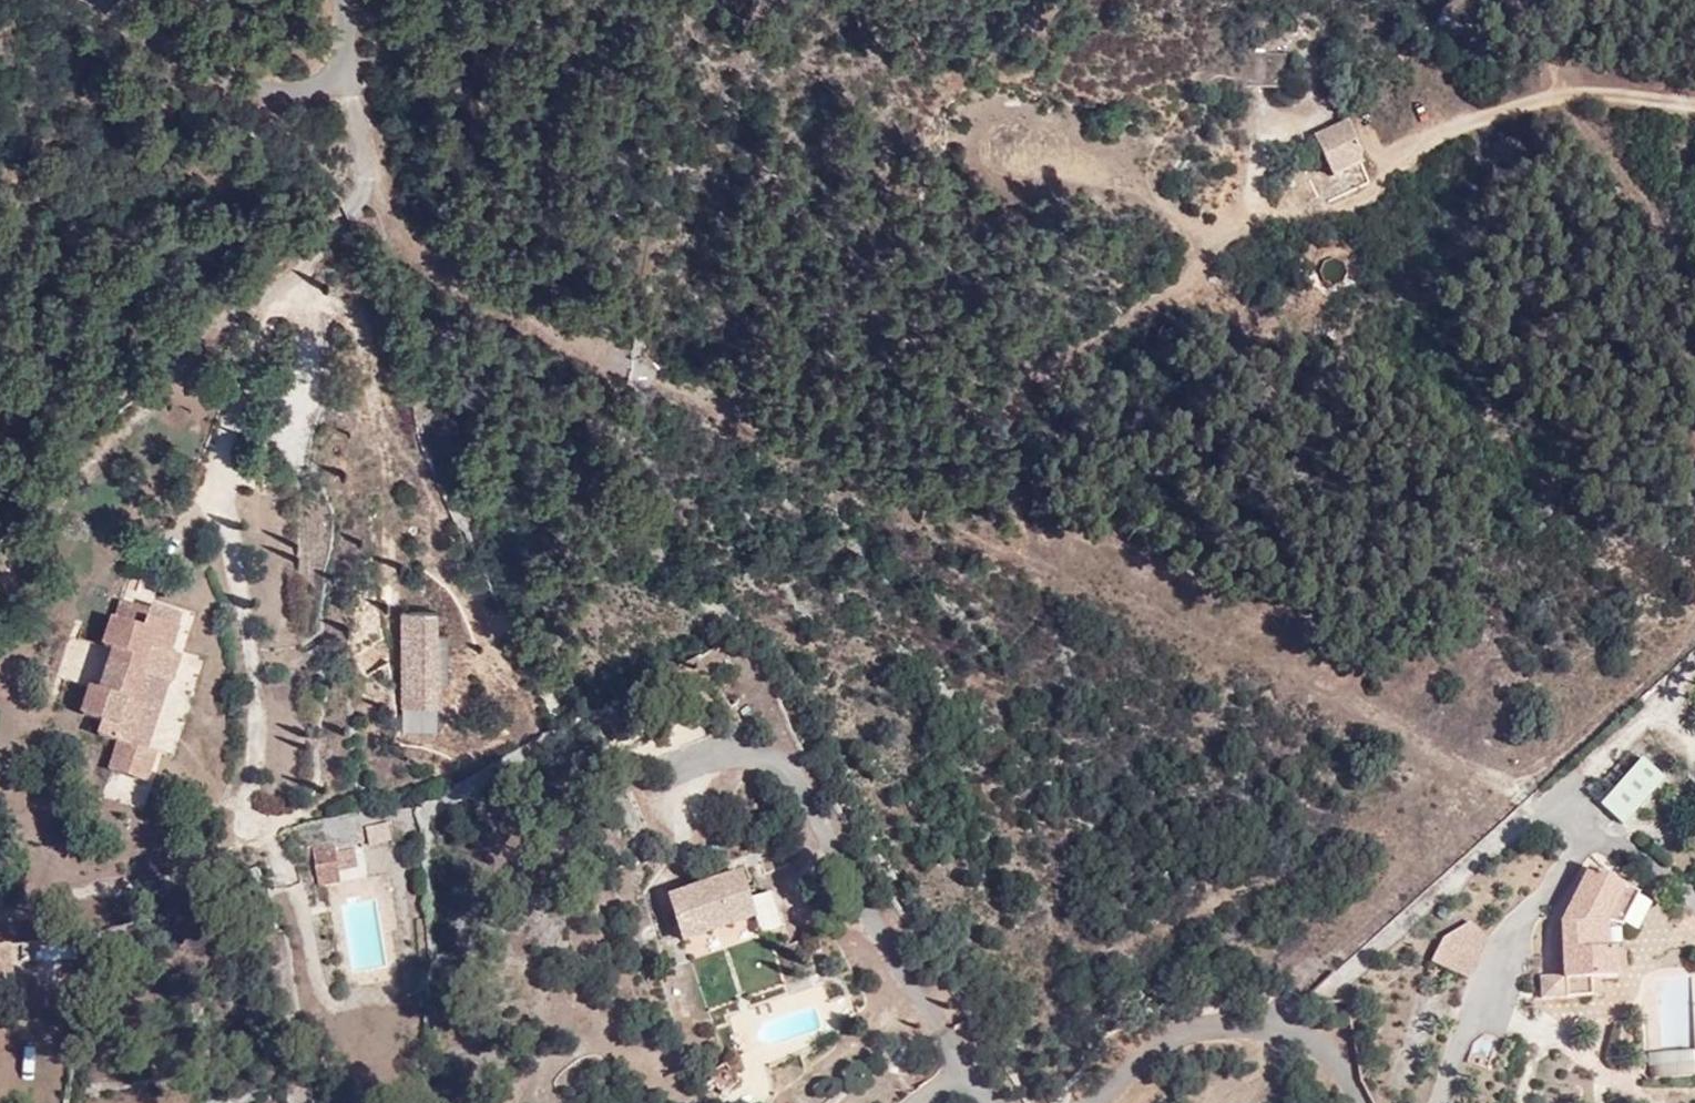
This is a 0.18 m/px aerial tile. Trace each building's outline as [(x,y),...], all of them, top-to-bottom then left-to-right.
[(1296,57),(1261,51),(1257,87),(1289,91),(1296,57)] [(1350,125),(1317,139),(1329,168),(1310,177),(1321,202),(1371,180),(1362,160),(1364,159),(1350,125)] [(161,754),(152,750),(172,685),(175,686),(185,657),(176,654),(184,630),(180,628),(184,615),(154,605),(152,611),(120,601),(106,647),(114,649),(101,690),(91,687),(82,716),(102,722),(98,737),(118,743),(110,769),(152,782),(161,754)] [(1659,745),(1613,789),(1640,814),(1680,768),(1659,745)] [(335,844),(313,847),(319,888),(342,884),(340,873),(359,870),(356,850),(337,853),(335,844)] [(744,870),(669,895),(685,945),(759,921),(764,936),(785,929),(773,892),(754,899),(744,870)] [(1607,929),(1628,899),(1600,876),(1554,943),(1554,999),(1540,999),(1540,1033),(1580,1031),(1580,1002),(1596,1001),(1592,949),(1607,929)] [(1644,912),(1628,899),(1607,929),(1623,940),(1644,912)] [(1445,938),(1432,962),(1468,977),(1485,939),(1470,924),(1445,938)] [(16,942),(0,943),(0,987),(19,986),(16,942)] [(1694,1078),(1694,1051),(1648,1052),(1649,1079),(1694,1078)]
